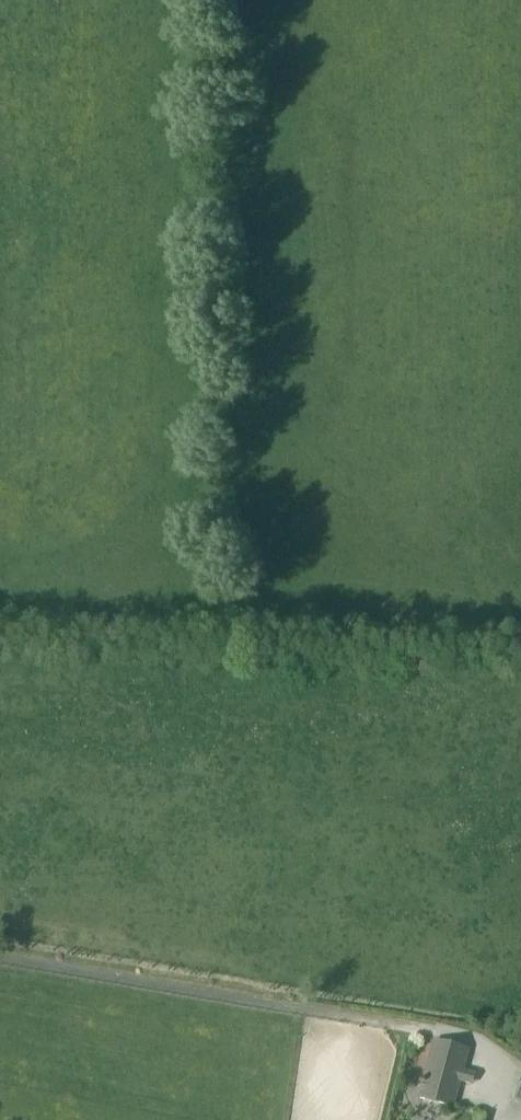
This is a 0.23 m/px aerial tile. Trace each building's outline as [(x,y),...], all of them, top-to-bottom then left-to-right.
[(470,1084),(472,1074),(463,1072),(469,1050),(436,1041),(420,1099),(454,1108),(460,1082),(470,1084)] [(512,1101),(520,1106),(520,1085),(512,1101)]
